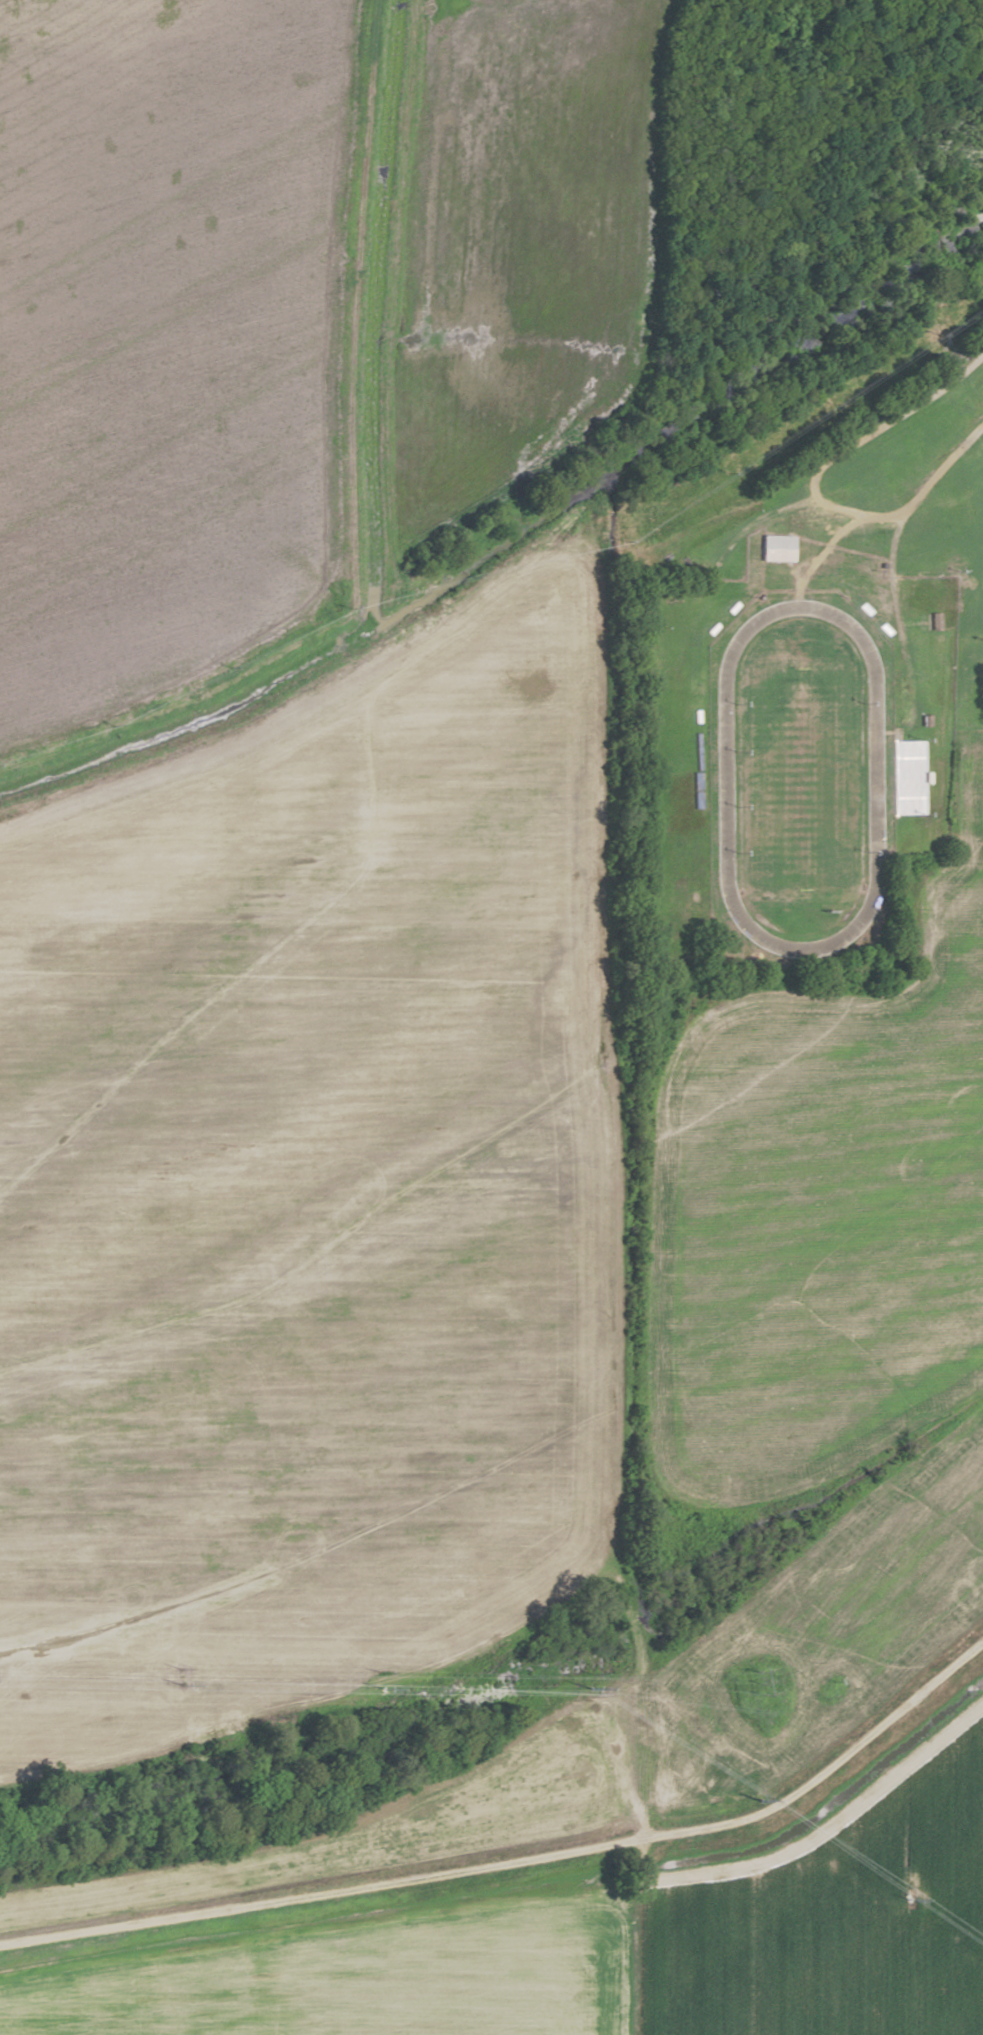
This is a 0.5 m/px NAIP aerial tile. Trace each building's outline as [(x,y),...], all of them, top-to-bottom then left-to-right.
[(760,534),(758,560),(792,563),(795,537),(760,534)] [(940,630),(940,613),(929,613),(929,630),(940,630)] [(916,742),(898,741),(896,777),(915,778),(916,742)]
